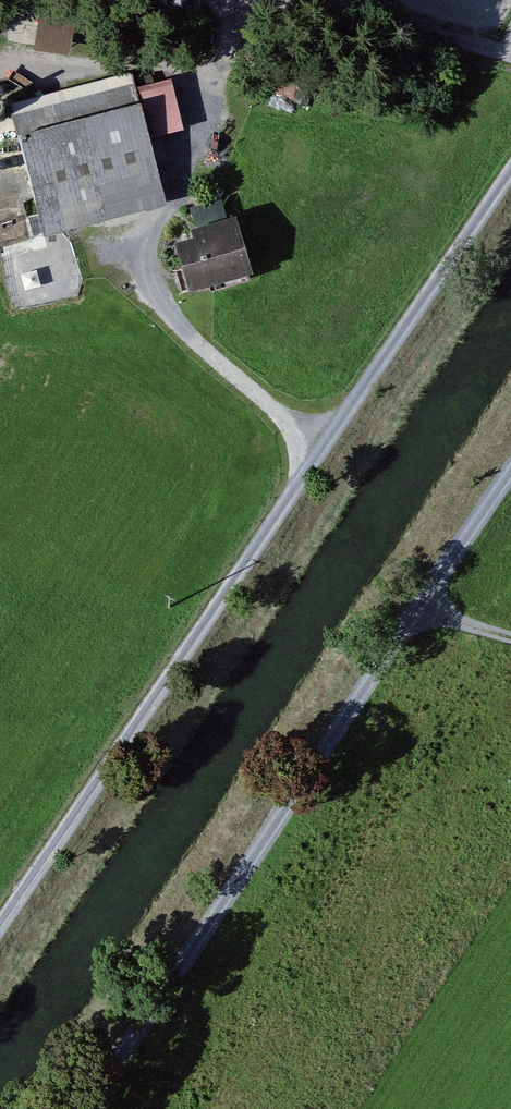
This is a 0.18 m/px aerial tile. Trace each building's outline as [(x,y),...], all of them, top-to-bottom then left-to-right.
[(77,2),(62,0),(41,0),(37,31),(73,35),(77,2)] [(131,73),(10,105),(45,239),(166,208),(149,139),(185,130),(172,80),(136,89),(131,73)] [(240,221),(184,233),(198,293),(254,280),(240,221)]
